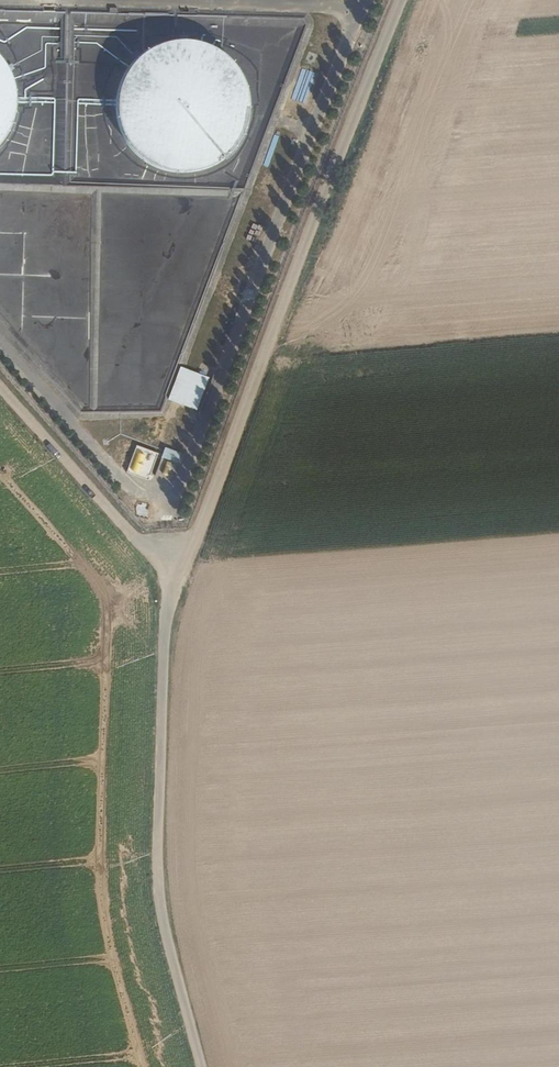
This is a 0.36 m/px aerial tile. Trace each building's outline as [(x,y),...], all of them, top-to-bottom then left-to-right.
[(209,42),(200,40),(190,39),(181,40),(172,41),(163,44),(155,48),(148,53),(141,59),(135,66),(130,73),(126,81),(123,89),(121,98),(120,107),(121,116),(122,125),(125,134),(129,142),(134,149),(139,156),(146,162),(153,167),(161,172),(170,175),(178,177),(191,178),(200,177),(209,175),(217,172),(225,168),(233,163),(239,157),(245,150),(250,143),(254,135),(257,126),(259,117),(259,108),(259,99),(257,91),(254,82),(250,74),(245,67),(239,60),(233,54),(225,49),(217,45),(209,42)] [(1,135),(6,127),(10,119),(13,111),(15,102),(16,94),(15,85),(14,76),(11,67),(7,60),(2,52),(0,49),(0,136),(1,135)] [(179,365),(166,399),(196,410),(209,377),(179,365)] [(161,457),(176,461),(179,452),(163,447),(161,457)]
